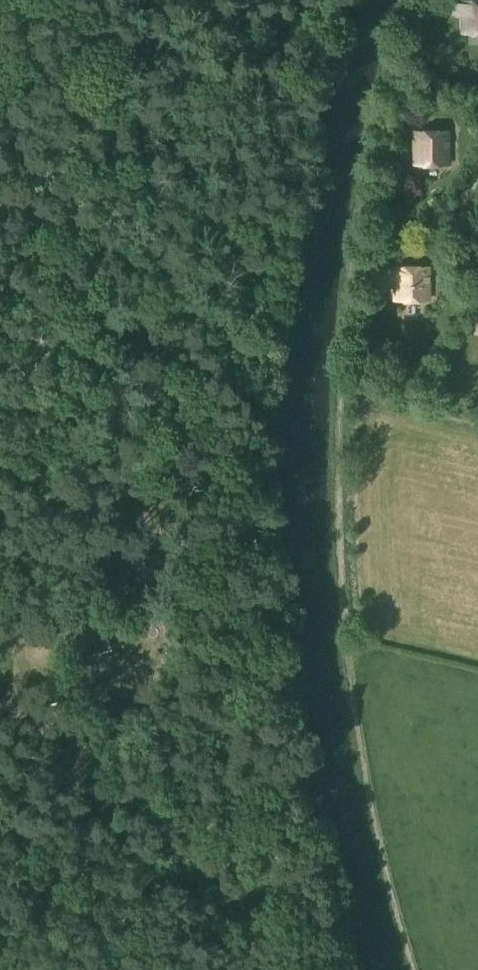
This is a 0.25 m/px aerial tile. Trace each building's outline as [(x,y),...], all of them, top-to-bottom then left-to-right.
[(455,14),(463,14),(463,33),(477,33),(477,0),(463,0),(463,4),(455,4),(455,14)] [(449,163),(449,130),(416,129),(416,163),(449,163)] [(429,298),(429,265),(396,265),(396,298),(429,298)] [(74,662),(110,652),(103,627),(67,637),(74,662)]
